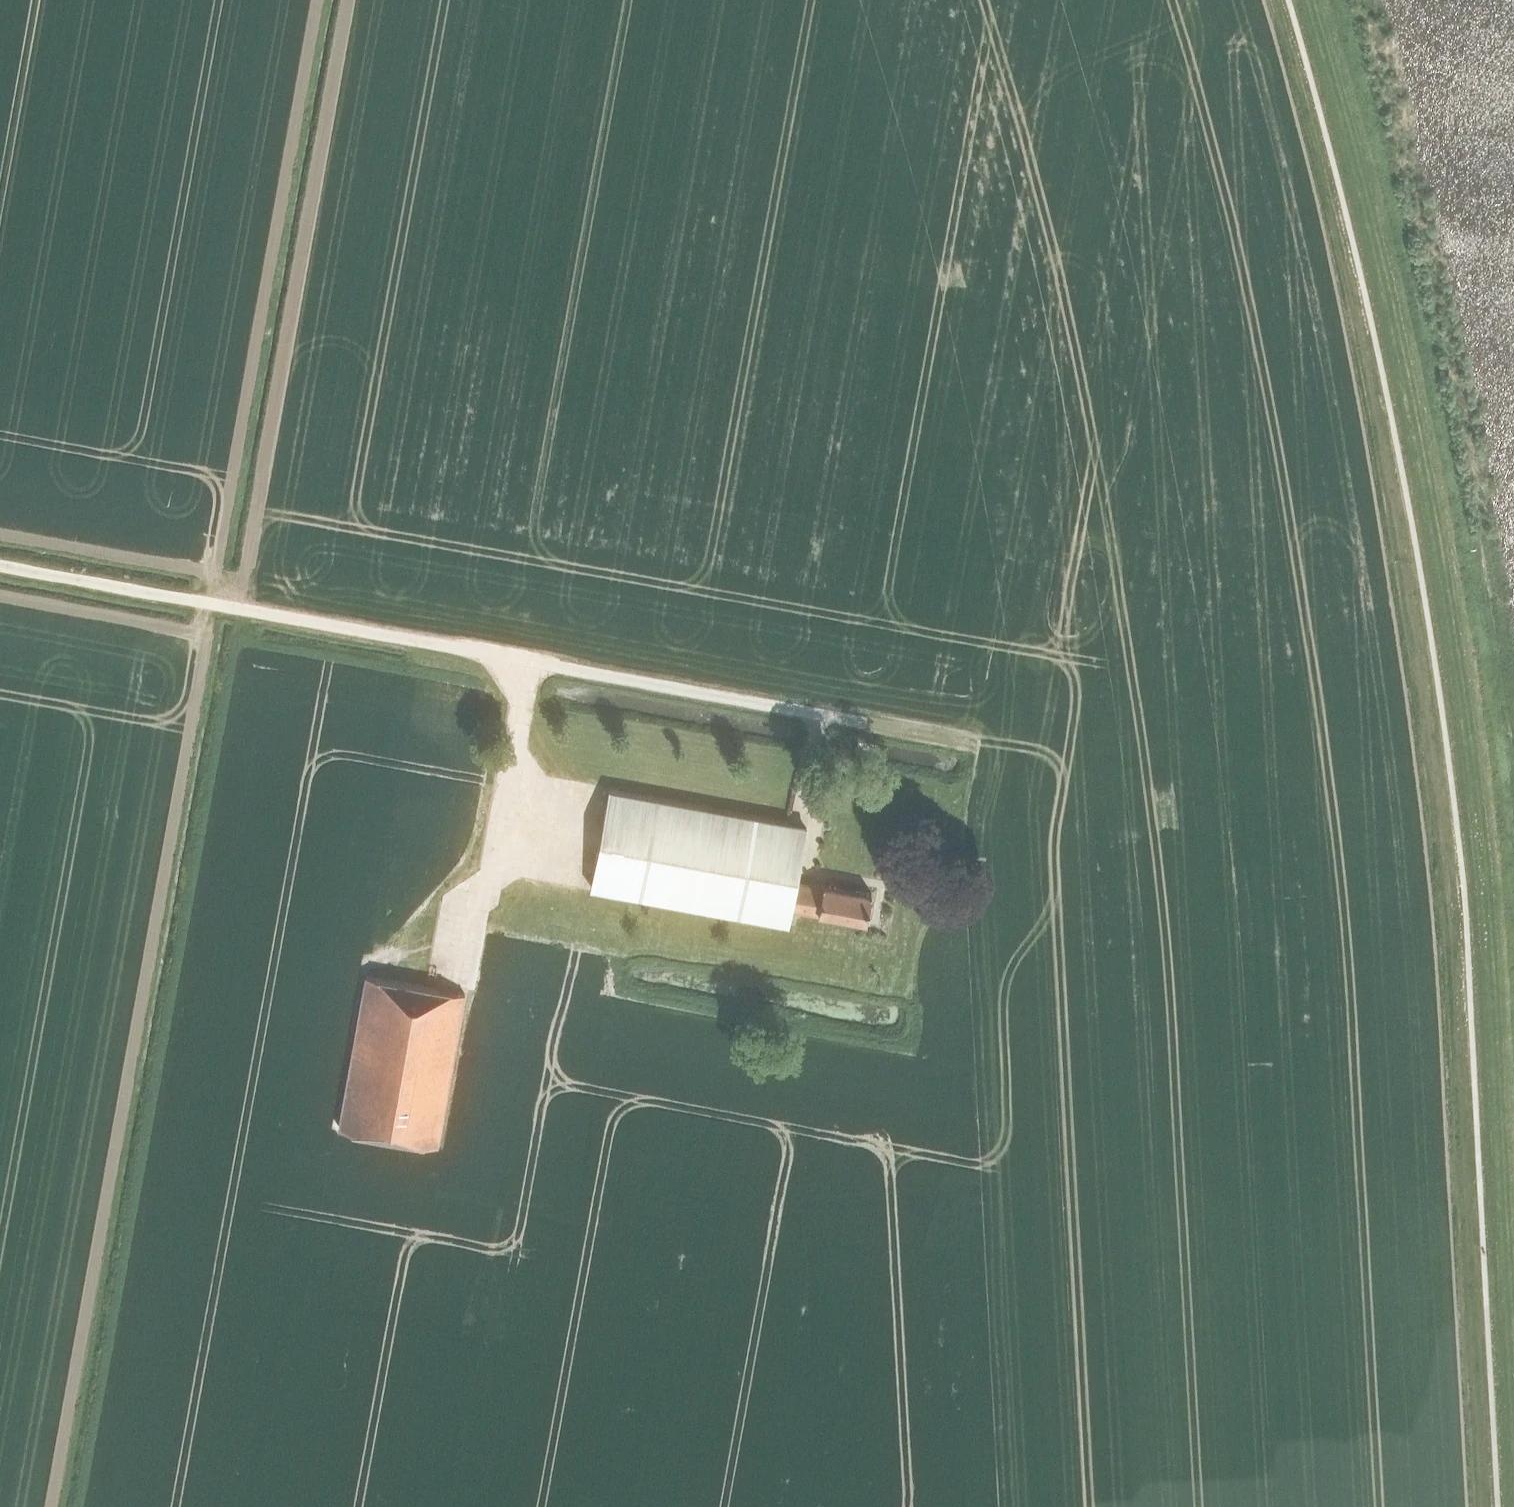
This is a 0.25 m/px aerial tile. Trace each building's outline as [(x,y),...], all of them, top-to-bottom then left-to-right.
[(824,889),(798,884),(808,832),(791,829),(792,825),(612,789),(592,887),(789,927),(792,912),(820,917),(820,915),(867,925),(872,897),(824,887),(824,889)] [(439,1147),(466,994),(366,976),(339,1130),(439,1147)]
